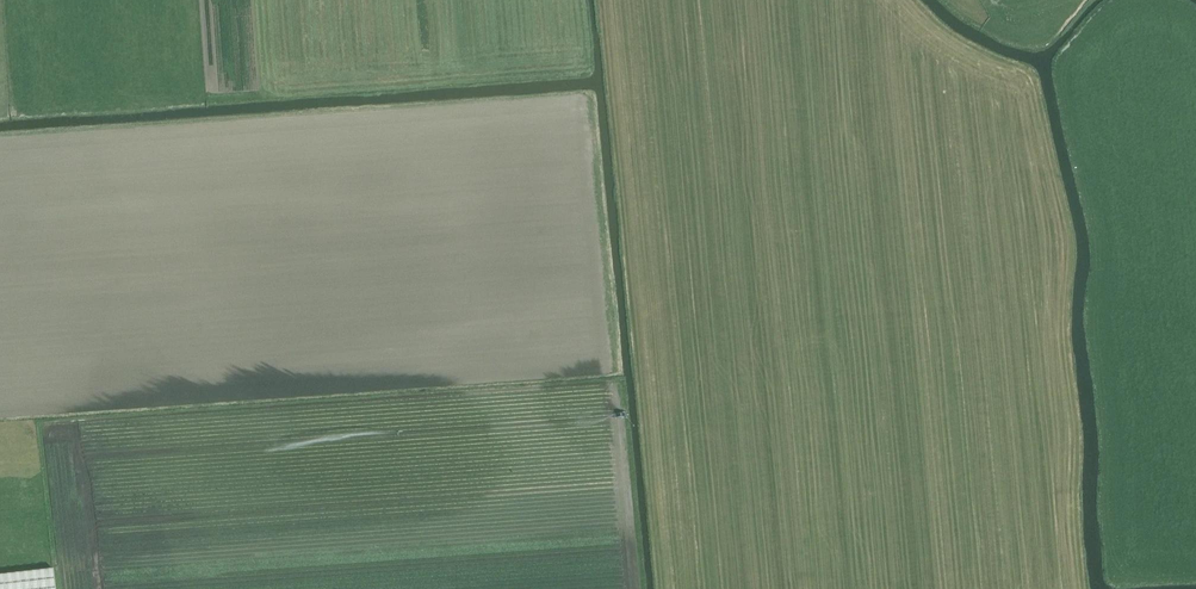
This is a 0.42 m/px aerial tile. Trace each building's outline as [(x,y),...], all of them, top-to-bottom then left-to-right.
[(53,569),(0,575),(0,588),(55,588),(53,569)]
